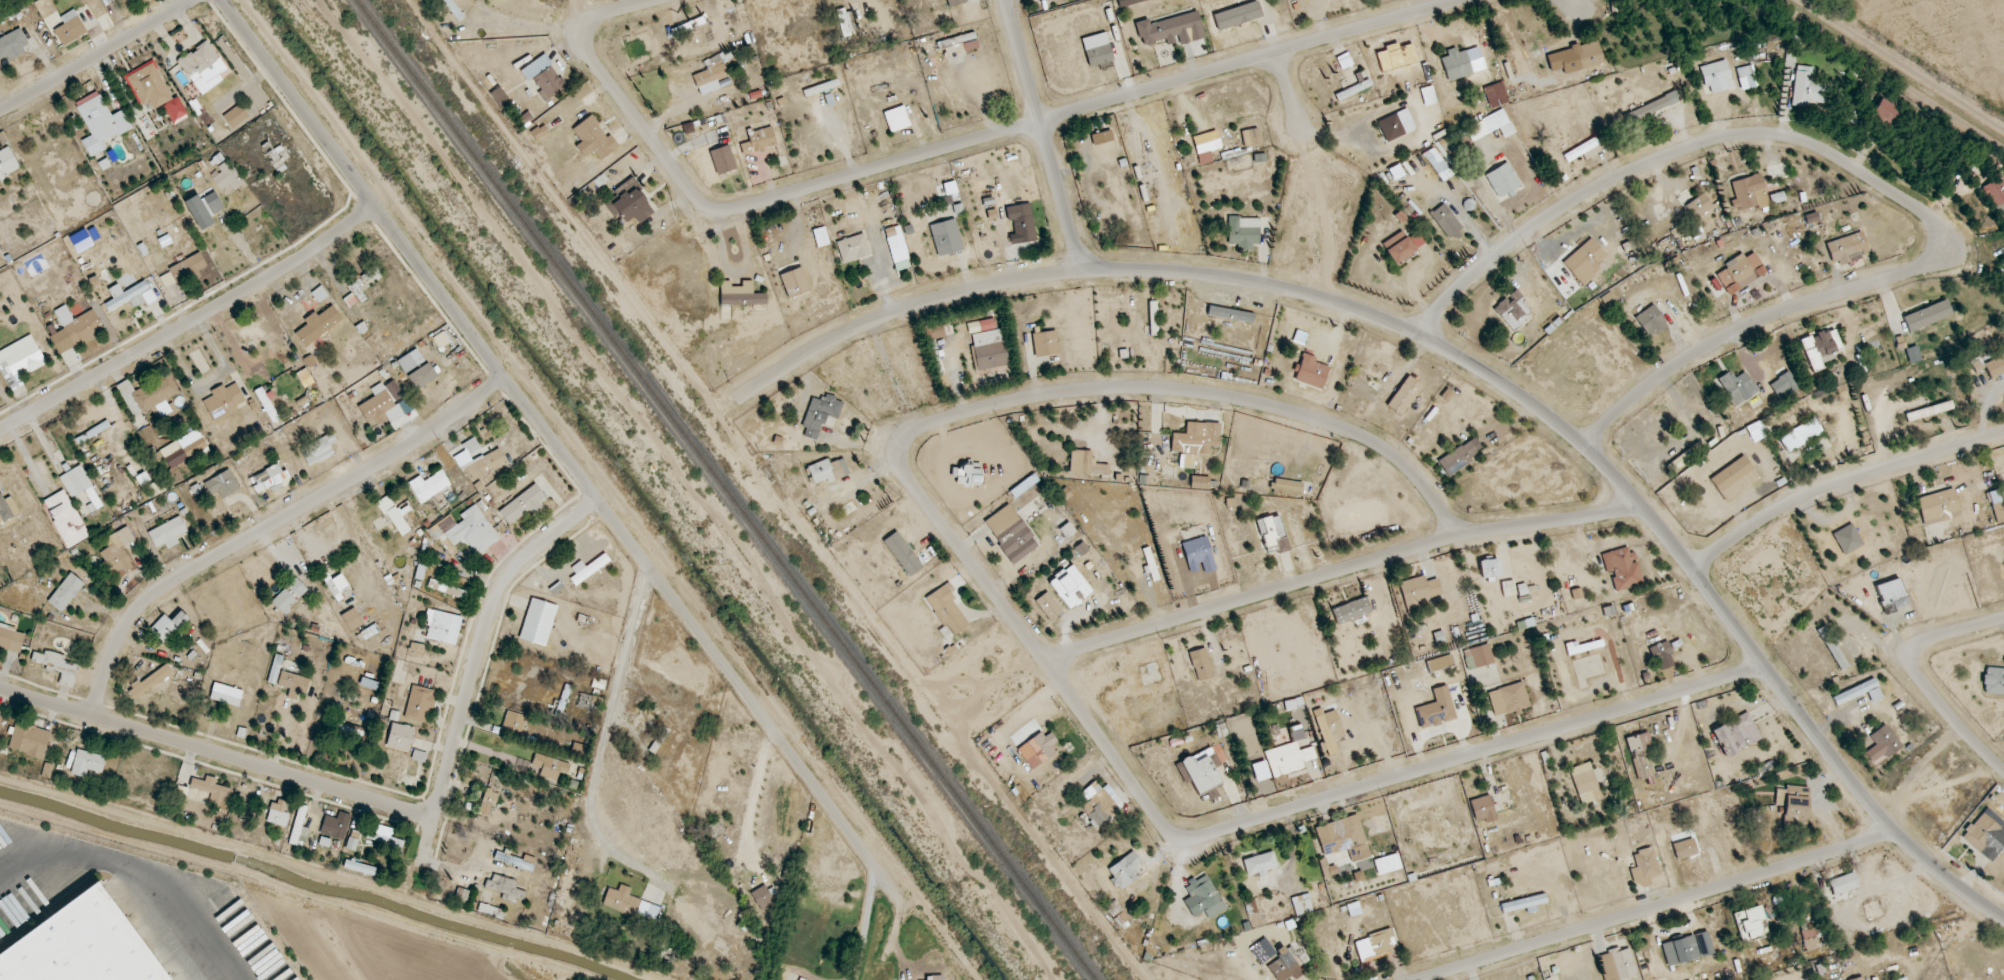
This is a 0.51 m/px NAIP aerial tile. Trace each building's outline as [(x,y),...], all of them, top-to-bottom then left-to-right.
[(458,22),(464,18),(453,0),(444,0),(458,22)] [(1262,17),(1257,0),(1213,15),(1218,31),(1262,17)] [(60,16),(64,25),(54,29),(60,45),(86,35),(76,9),(60,16)] [(1150,23),(1149,19),(1136,22),(1142,46),(1166,40),(1167,45),(1178,42),(1178,45),(1204,38),(1198,11),(1150,23)] [(852,36),(850,16),(839,17),(841,37),(852,36)] [(7,56),(8,59),(30,48),(20,28),(0,38),(0,60),(7,56)] [(1081,39),(1089,67),(1114,60),(1106,32),(1081,39)] [(202,95),(223,79),(220,75),(228,68),(207,40),(178,62),(202,95)] [(963,50),(975,49),(974,41),(963,42),(963,50)] [(1602,64),(1598,42),(1575,46),(1580,69),(1602,64)] [(1485,70),(1478,46),(1458,52),(1456,47),(1446,50),(1448,56),(1440,58),(1447,81),(1485,70)] [(692,75),(696,88),(734,74),(726,52),(704,61),(707,70),(692,75)] [(1353,64),(1347,53),(1336,58),(1342,70),(1353,64)] [(520,69),(527,82),(533,78),(540,91),(538,93),(543,102),(565,89),(546,54),(520,69)] [(1709,85),(1711,94),(1732,88),(1724,60),(1698,67),(1704,87),(1709,85)] [(126,76),(141,106),(152,100),(156,108),(172,100),(153,62),(126,76)] [(1755,87),(1750,65),(1736,68),(1741,90),(1755,87)] [(1814,68),(1796,65),(1791,105),(1809,107),(1810,102),(1824,103),(1826,84),(1812,82),(1814,68)] [(1484,87),(1489,108),(1508,103),(1503,82),(1484,87)] [(1421,88),(1424,106),(1436,103),(1433,86),(1421,88)] [(90,157),(104,150),(100,143),(132,128),(123,110),(110,116),(99,91),(75,102),(91,136),(82,140),(90,157)] [(1679,103),(1676,93),(1622,114),(1625,123),(1679,103)] [(174,125),(189,117),(178,97),(163,105),(174,125)] [(1867,119),(1888,133),(1902,112),(1881,98),(1867,119)] [(249,117),(240,104),(222,115),(231,129),(249,117)] [(910,126),(903,105),(883,112),(890,133),(910,126)] [(1377,121),(1386,142),(1416,130),(1407,108),(1377,121)] [(1503,138),(1515,133),(1504,109),(1465,128),(1471,142),(1499,129),(1503,138)] [(584,157),(592,150),(600,161),(617,147),(592,114),(572,129),(582,142),(575,146),(584,157)] [(549,132),(543,124),(531,133),(537,140),(549,132)] [(749,142),(740,144),(743,155),(776,146),(771,126),(747,132),(749,142)] [(1243,147),(1261,145),(1259,128),(1241,131),(1243,147)] [(1090,135),(1093,146),(1114,141),(1111,129),(1090,135)] [(1194,144),(1200,165),(1213,162),(1210,151),(1221,148),(1219,138),(1194,144)] [(20,168),(8,145),(0,150),(0,179),(20,168)] [(737,169),(729,145),(709,151),(717,175),(737,169)] [(278,174),(287,168),(282,160),(285,158),(279,147),(267,155),(278,174)] [(1424,153),(1441,182),(1452,176),(1435,147),(1424,153)] [(218,166),(221,172),(214,177),(225,194),(243,184),(228,160),(218,166)] [(1510,192),(1522,184),(1506,161),(1484,177),(1499,198),(1509,191),(1510,192)] [(1735,212),(1758,206),(1759,209),(1769,207),(1760,174),(1731,182),(1735,199),(1732,200),(1735,212)] [(2001,177),(1981,186),(1991,208),(2003,202),(2003,184),(2001,177)] [(604,202),(612,217),(620,214),(624,223),(634,218),(637,223),(654,214),(635,178),(612,189),(616,196),(604,202)] [(211,214),(223,209),(216,191),(203,197),(211,214)] [(1695,220),(1713,208),(1704,193),(1685,205),(1695,220)] [(213,224),(198,195),(185,201),(200,231),(213,224)] [(1447,239),(1462,229),(1445,203),(1430,213),(1447,239)] [(1016,244),(1035,242),(1031,204),(1006,207),(1007,221),(1013,220),(1016,244)] [(1228,248),(1252,247),(1252,244),(1259,244),(1259,217),(1228,218),(1228,248)] [(963,250),(955,218),(929,225),(938,256),(963,250)] [(909,260),(900,225),(885,229),(893,264),(909,260)] [(829,244),(825,227),(813,230),(817,247),(829,244)] [(1427,241),(1421,231),(1410,238),(1416,248),(1427,241)] [(1868,251),(1861,231),(1825,244),(1833,266),(1851,260),(1850,258),(1868,251)] [(870,256),(865,234),(836,241),(842,263),(870,256)] [(1416,251),(1407,236),(1385,250),(1394,264),(1416,251)] [(1606,256),(1593,238),(1562,261),(1581,286),(1602,270),(1597,263),(1606,256)] [(196,272),(207,266),(199,252),(173,266),(180,279),(195,271),(196,272)] [(1744,258),(1741,253),(1723,264),(1726,268),(1715,275),(1728,296),(1766,273),(1754,252),(1744,258)] [(779,275),(788,299),(810,291),(801,267),(779,275)] [(166,288),(176,282),(170,272),(160,278),(166,288)] [(347,286),(352,293),(343,299),(350,308),(365,298),(358,287),(366,282),(362,276),(347,286)] [(130,301),(133,308),(145,302),(146,305),(156,300),(146,280),(123,292),(119,284),(108,289),(113,299),(105,304),(109,312),(130,301)] [(720,281),(720,305),(766,304),(766,293),(753,293),(752,281),(741,281),(742,286),(731,286),(730,281),(720,281)] [(329,296),(321,286),(312,292),(319,303),(329,296)] [(1511,329),(1532,311),(1514,290),(1493,308),(1511,329)] [(1902,316),(1908,332),(1952,315),(1946,300),(1902,316)] [(1634,317),(1648,339),(1668,326),(1654,304),(1634,317)] [(304,319),(307,325),(295,332),(303,346),(343,322),(333,305),(316,315),(315,312),(304,319)] [(1207,315),(1252,324),(1254,314),(1209,305),(1207,315)] [(58,320),(75,348),(105,331),(92,309),(73,320),(69,313),(58,320)] [(1007,366),(1002,329),(995,330),(994,319),(968,323),(976,371),(1007,366)] [(922,327),(926,342),(944,336),(940,322),(922,327)] [(1841,349),(1833,328),(1800,341),(1812,372),(1822,368),(1820,363),(1834,358),(1832,352),(1841,349)] [(1059,355),(1057,331),(1032,333),(1034,357),(1059,355)] [(10,391),(24,384),(18,372),(28,367),(30,372),(46,364),(31,335),(0,351),(0,371),(10,391)] [(1910,364),(1921,360),(1916,345),(1905,349),(1910,364)] [(397,361),(405,373),(417,366),(408,353),(397,361)] [(1293,381),(1323,388),(1328,366),(1315,363),(1317,357),(1300,353),(1293,381)] [(2003,373),(2003,354),(1983,364),(1990,380),(2003,373)] [(1970,362),(1976,373),(1984,368),(1979,357),(1970,362)] [(407,377),(416,391),(437,376),(428,362),(407,377)] [(1734,407),(1758,392),(1745,371),(1734,378),(1730,371),(1717,379),(1734,407)] [(1778,400),(1797,389),(1788,372),(1769,383),(1778,400)] [(116,385),(133,417),(179,392),(169,373),(134,391),(128,379),(116,385)] [(1423,386),(1408,375),(1386,405),(1400,416),(1423,386)] [(404,395),(393,380),(384,386),(395,401),(404,395)] [(238,410),(236,406),(246,400),(236,382),(225,388),(223,384),(210,391),(212,396),(202,401),(214,423),(238,410)] [(413,411),(406,398),(394,405),(382,383),(370,389),(375,397),(358,406),(370,428),(388,419),(390,423),(413,411)] [(1447,402),(1453,394),(1447,389),(1440,397),(1447,402)] [(801,435),(818,441),(825,415),(838,419),(843,401),(826,395),(824,399),(812,396),(801,435)] [(1919,418),(1952,409),(1951,402),(1917,410),(1919,418)] [(1778,436),(1787,452),(1823,433),(1815,417),(1778,436)] [(1220,423),(1186,422),(1186,434),(1172,433),(1171,452),(1180,452),(1180,468),(1196,469),(1196,454),(1209,454),(1209,446),(1219,447),(1220,423)] [(144,445),(151,440),(155,447),(161,444),(150,425),(137,432),(144,445)] [(159,450),(165,460),(167,459),(172,467),(208,447),(197,429),(159,450)] [(330,445),(337,442),(332,432),(299,449),(309,467),(334,454),(330,445)] [(453,457),(461,470),(465,468),(472,480),(506,462),(499,448),(472,461),(469,454),(480,448),(474,437),(461,444),(465,450),(453,457)] [(1438,460),(1447,477),(1473,462),(1469,455),(1476,451),(1470,441),(1438,460)] [(1109,475),(1109,464),(1093,464),(1093,451),(1070,450),(1070,474),(1109,475)] [(1709,480),(1726,503),(1760,478),(1742,455),(1709,480)] [(849,473),(843,458),(829,463),(827,459),(804,468),(812,487),(849,473)] [(953,484),(979,486),(981,462),(966,461),(966,468),(954,467),(953,484)] [(71,499),(85,491),(93,505),(101,500),(81,464),(59,477),(71,499)] [(259,492),(291,481),(286,469),(281,471),(279,465),(253,474),(259,492)] [(240,490),(230,469),(203,483),(210,496),(218,492),(222,499),(240,490)] [(409,482),(418,503),(451,487),(443,470),(422,480),(421,476),(409,482)] [(1039,480),(1034,473),(1009,491),(1015,498),(1039,480)] [(1191,488),(1209,489),(1210,477),(1191,476),(1191,488)] [(1271,495),(1300,497),(1301,482),(1273,479),(1271,495)] [(546,497),(536,483),(498,511),(509,526),(530,509),(533,514),(542,508),(538,503),(546,497)] [(1961,516),(1953,488),(1916,498),(1924,526),(1961,516)] [(88,538),(66,489),(43,500),(65,548),(88,538)] [(1,492),(0,492),(0,524),(20,514),(11,496),(5,499),(1,492)] [(400,515),(389,495),(378,501),(399,537),(410,531),(401,514),(400,515)] [(2003,502),(1992,502),(1992,512),(2003,512),(2003,502)] [(450,515),(427,530),(435,543),(447,536),(453,545),(465,538),(476,555),(499,540),(476,504),(460,515),(463,520),(456,524),(450,515)] [(1012,565),(1039,547),(1009,504),(984,521),(996,538),(994,539),(1012,565)] [(1257,520),(1265,554),(1278,550),(1279,554),(1289,551),(1280,514),(1257,520)] [(155,548),(165,544),(166,549),(179,544),(176,537),(187,532),(181,517),(148,530),(155,548)] [(1059,529),(1066,539),(1076,532),(1068,522),(1059,529)] [(1863,545),(1851,523),(1832,534),(1844,556),(1863,545)] [(104,540),(109,547),(98,554),(116,580),(136,567),(123,548),(135,539),(126,525),(104,540)] [(910,576),(923,566),(896,531),(882,542),(910,576)] [(1202,569),(1203,574),(1217,570),(1206,535),(1181,543),(1190,572),(1202,569)] [(1089,550),(1083,542),(1074,548),(1080,556),(1089,550)] [(1601,554),(1606,573),(1611,572),(1615,591),(1643,585),(1637,561),(1634,561),(1630,546),(1601,554)] [(570,578),(575,586),(611,562),(605,553),(585,567),(581,561),(571,567),(575,575),(570,578)] [(1481,579),(1500,576),(1498,558),(1479,561),(1481,579)] [(1066,609),(1092,594),(1075,565),(1049,579),(1066,609)] [(47,602),(61,612),(84,583),(70,572),(47,602)] [(351,589),(341,573),(325,584),(335,599),(351,589)] [(430,579),(427,587),(466,600),(468,592),(454,587),(456,581),(438,575),(436,581),(430,579)] [(1399,582),(1405,607),(1442,597),(1437,578),(1425,581),(1424,575),(1399,582)] [(283,614),(308,590),(296,577),(271,602),(283,614)] [(1874,586),(1883,613),(1908,605),(1899,578),(1874,586)] [(925,598),(951,637),(969,625),(949,594),(954,590),(949,582),(925,598)] [(1573,600),(1581,597),(1579,588),(1570,590),(1573,600)] [(1048,621),(1061,613),(1048,592),(1034,600),(1048,621)] [(1336,624),(1371,613),(1366,597),(1331,609),(1336,624)] [(557,606),(531,598),(519,639),(546,646),(557,606)] [(340,615),(350,632),(364,624),(355,607),(340,615)] [(462,617),(427,609),(425,621),(429,622),(426,639),(456,645),(462,617)] [(149,631),(164,645),(188,618),(180,610),(171,621),(164,614),(149,631)] [(355,635),(360,644),(380,632),(375,624),(355,635)] [(0,625),(0,647),(21,651),(24,629),(0,625)] [(1837,644),(1840,642),(1836,633),(1830,635),(1825,626),(1818,629),(1838,671),(1848,667),(1837,644)] [(1603,648),(1602,640),(1577,644),(1577,642),(1565,643),(1567,654),(1603,648)] [(1673,653),(1666,640),(1647,649),(1654,662),(1673,653)] [(422,654),(424,645),(410,642),(408,651),(422,654)] [(1494,663),(1488,643),(1462,651),(1468,670),(1494,663)] [(1197,682),(1213,678),(1205,647),(1189,652),(1197,682)] [(31,661),(46,665),(45,669),(61,673),(58,685),(74,688),(79,665),(64,661),(65,655),(44,651),(44,654),(33,652),(31,661)] [(1427,658),(1430,668),(1456,661),(1453,651),(1427,658)] [(134,700),(173,672),(166,663),(127,691),(134,700)] [(1984,668),(1983,694),(2003,695),(2003,669),(1984,668)] [(305,698),(310,677),(281,671),(278,686),(289,688),(288,694),(305,698)] [(1878,688),(1875,678),(1832,696),(1836,705),(1878,688)] [(1487,691),(1494,716),(1514,711),(1514,713),(1530,709),(1523,682),(1487,691)] [(240,705),(242,689),(213,684),(210,701),(240,705)] [(404,718),(427,723),(435,691),(412,685),(404,718)] [(1456,719),(1447,685),(1432,689),(1435,702),(1415,708),(1421,729),(1456,719)] [(1337,710),(1322,713),(1321,709),(1313,711),(1326,757),(1338,754),(1334,741),(1344,739),(1337,710)] [(527,716),(508,710),(502,728),(520,735),(527,716)] [(1761,740),(1748,712),(1711,730),(1724,757),(1761,740)] [(8,749),(44,759),(51,731),(16,721),(8,749)] [(409,753),(416,728),(392,722),(386,746),(409,753)] [(1869,737),(1875,744),(1864,753),(1873,763),(1883,755),(1886,759),(1902,746),(1884,724),(1869,737)] [(1051,745),(1057,742),(1049,729),(1017,749),(1030,769),(1056,753),(1051,745)] [(1627,737),(1637,780),(1657,775),(1646,732),(1627,737)] [(1264,751),(1273,779),(1304,769),(1302,762),(1316,758),(1312,746),(1299,750),(1296,741),(1264,751)] [(1188,775),(1196,794),(1221,784),(1214,768),(1220,766),(1212,747),(1175,763),(1182,778),(1188,775)] [(88,771),(102,774),(106,756),(76,749),(71,774),(87,777),(88,771)] [(424,762),(427,753),(415,749),(412,758),(424,762)] [(539,777),(557,781),(559,772),(568,774),(570,762),(534,755),(532,766),(541,768),(539,777)] [(1251,765),(1257,782),(1270,778),(1265,760),(1251,765)] [(1602,798),(1589,762),(1569,769),(1582,806),(1602,798)] [(54,765),(45,763),(41,776),(49,779),(54,765)] [(212,800),(228,803),(232,789),(215,785),(217,778),(206,776),(205,781),(192,778),(189,788),(213,793),(212,800)] [(1775,806),(1784,806),(1783,821),(1806,822),(1808,788),(1776,786),(1775,806)] [(491,817),(499,793),(486,789),(478,813),(491,817)] [(1096,829),(1119,812),(1102,789),(1079,806),(1096,829)] [(1485,822),(1495,820),(1490,795),(1470,800),(1474,820),(1484,818),(1485,822)] [(271,800),(267,822),(287,827),(289,813),(286,813),(288,803),(271,800)] [(308,807),(299,804),(288,844),(304,848),(309,828),(303,826),(308,807)] [(337,818),(325,815),(320,833),(343,840),(351,815),(339,811),(337,818)] [(1981,854),(2002,830),(1982,812),(1961,836),(1981,854)] [(1314,827),(1323,856),(1347,849),(1351,863),(1370,857),(1358,814),(1314,827)] [(371,842),(402,848),(404,841),(390,838),(392,828),(375,824),(371,842)] [(354,851),(358,839),(350,836),(346,848),(354,851)] [(331,839),(321,837),(319,845),(329,847),(331,839)] [(1698,854),(1693,838),(1672,844),(1677,860),(1698,854)] [(1632,853),(1636,867),(1629,869),(1635,888),(1650,883),(1649,878),(1660,875),(1652,847),(1632,853)] [(1278,869),(1272,851),(1243,860),(1248,878),(1278,869)] [(1141,864),(1134,852),(1107,867),(1113,878),(1110,880),(1116,890),(1139,877),(1134,868),(1141,864)] [(501,861),(530,871),(533,863),(504,853),(501,861)] [(1377,874),(1401,870),(1398,855),(1374,859),(1377,874)] [(374,875),(376,867),(345,861),(343,869),(374,875)] [(1227,909),(1205,872),(1183,885),(1190,897),(1183,901),(1193,918),(1204,911),(1209,920),(1227,909)] [(1859,887),(1854,872),(1828,881),(1833,896),(1859,887)] [(503,894),(502,897),(523,903),(526,892),(515,889),(518,881),(491,873),(486,889),(503,894)] [(97,881),(0,953),(0,979),(170,979),(97,881)] [(628,897),(631,888),(620,885),(618,891),(607,888),(602,905),(655,920),(659,906),(628,897)] [(762,912),(775,903),(764,885),(750,893),(762,912)] [(1291,898),(1296,916),(1313,912),(1308,894),(1291,898)] [(1547,903),(1545,894),(1500,903),(1502,913),(1526,908),(1527,913),(1537,911),(1536,905),(1547,903)] [(505,909),(479,904),(477,914),(504,918),(505,909)] [(1822,936),(1818,925),(1800,931),(1806,951),(1819,947),(1816,938),(1822,936)] [(1354,941),(1361,962),(1397,951),(1390,929),(1354,941)] [(1661,944),(1667,967),(1700,957),(1693,935),(1661,944)] [(1259,964),(1275,955),(1266,939),(1250,948),(1259,964)] [(1284,946),(1275,952),(1279,957),(1267,967),(1276,979),(1285,979),(1291,976),(1294,979),(1295,979),(1304,974),(1291,957),(1291,956),(1284,946)] [(1603,979),(1620,979),(1636,977),(1630,948),(1598,954),(1603,979)]
